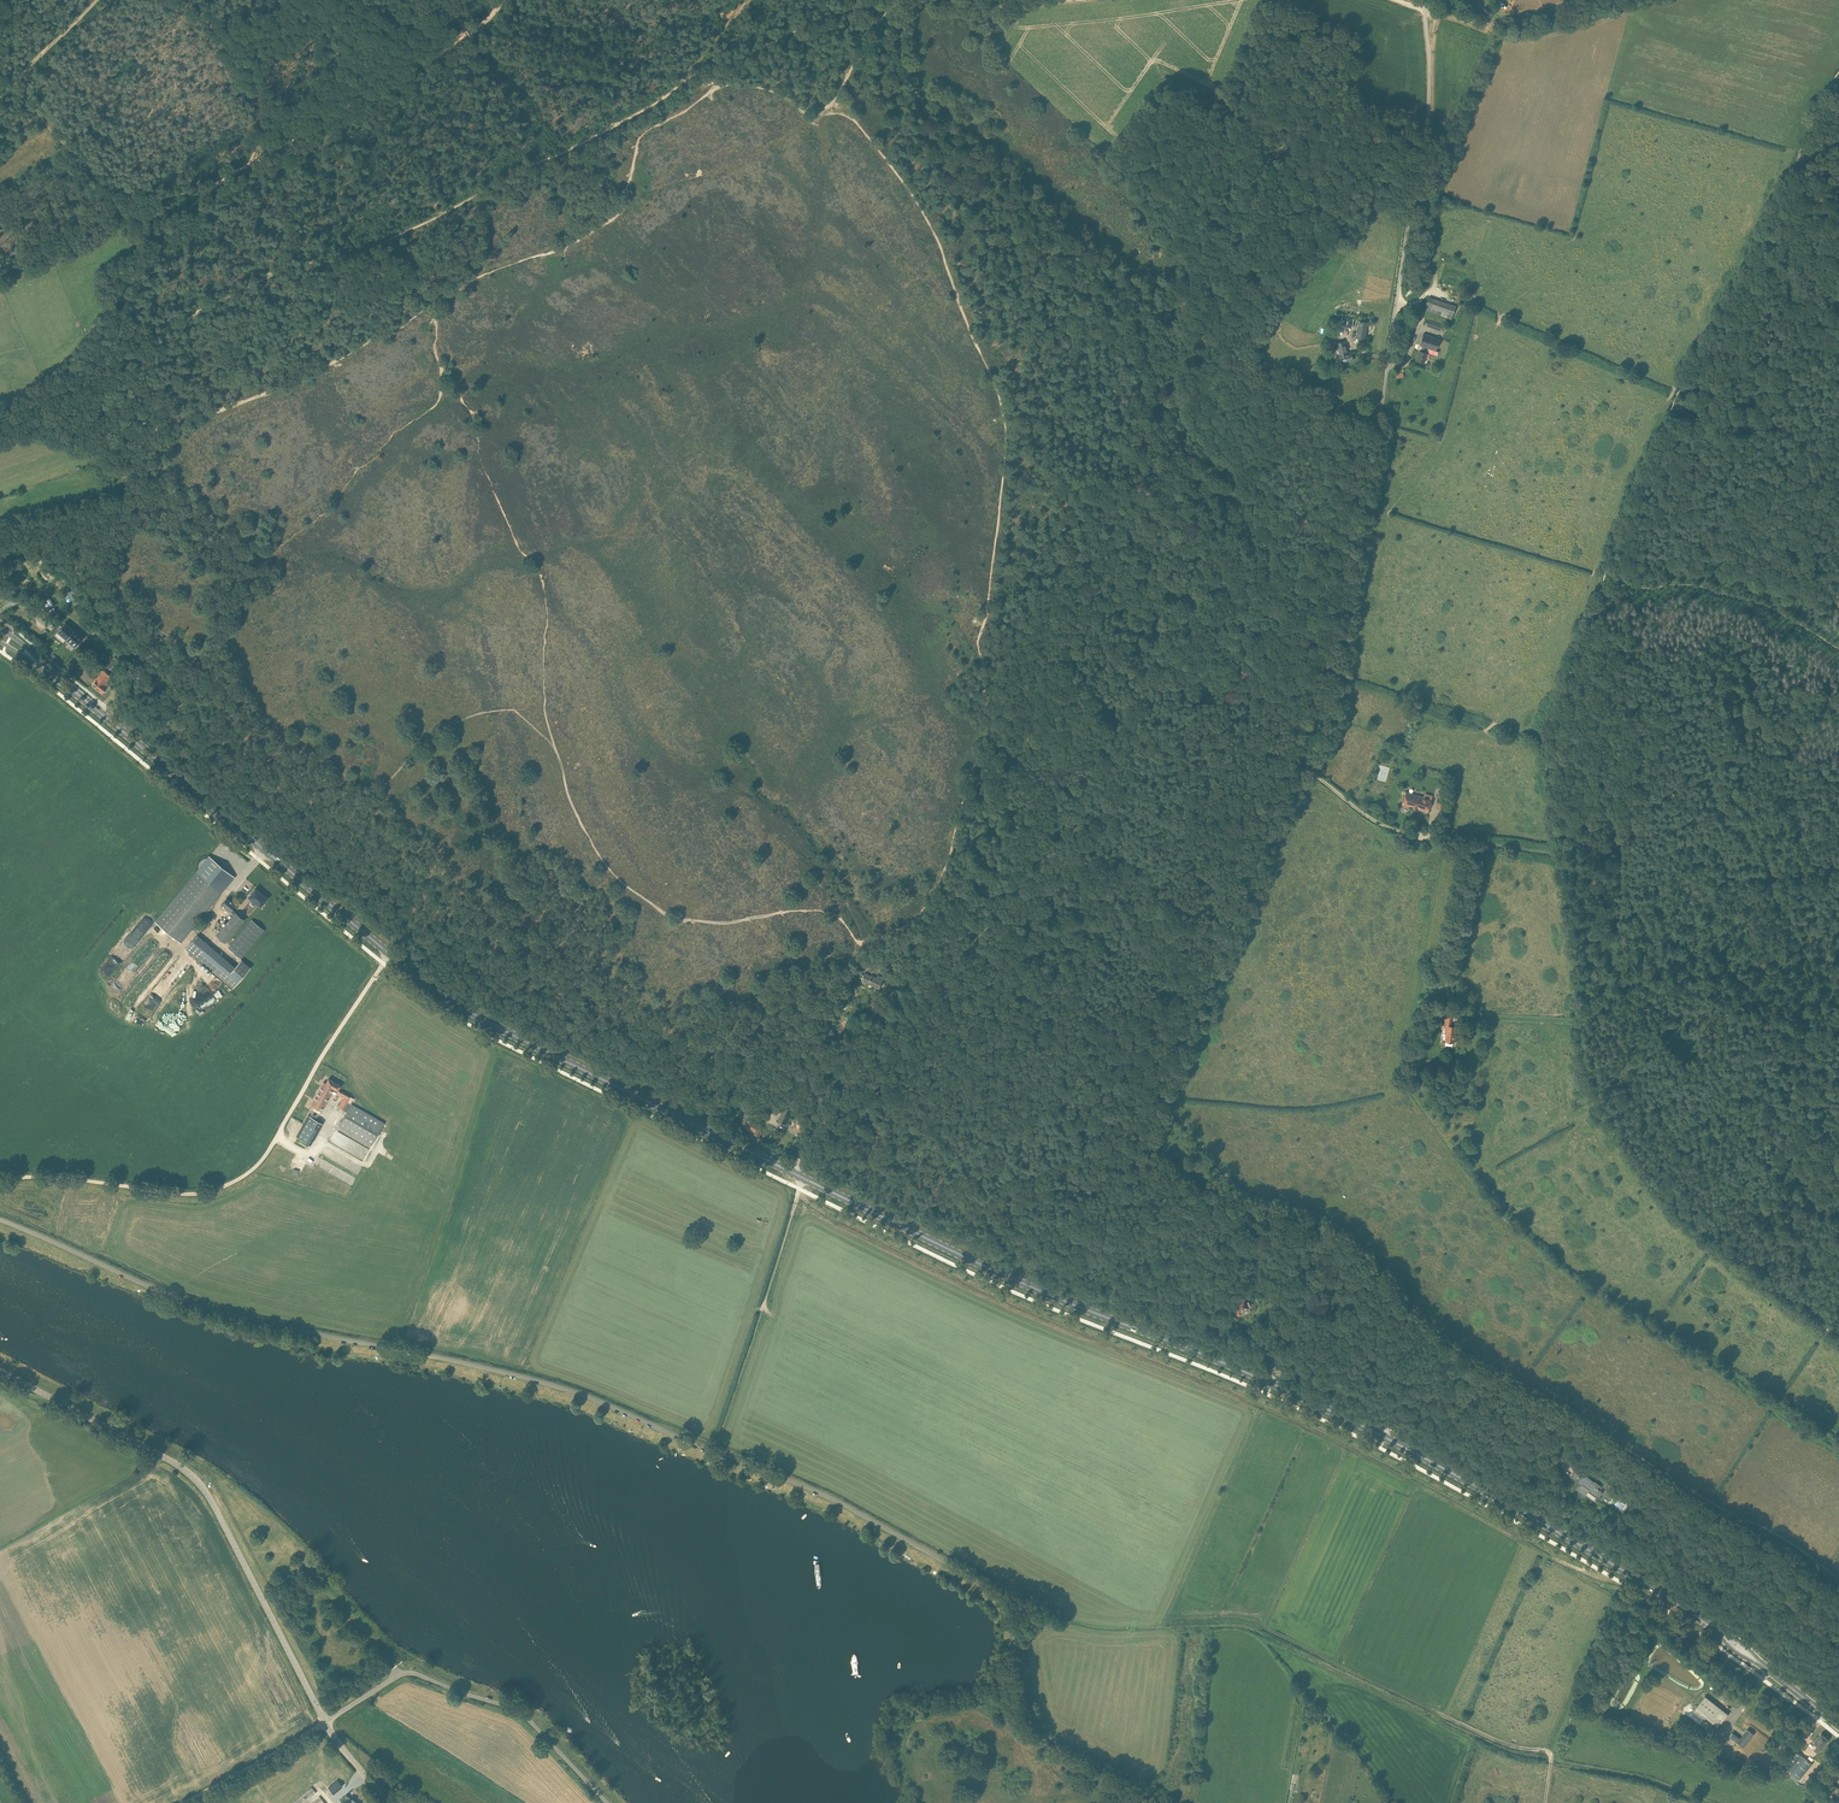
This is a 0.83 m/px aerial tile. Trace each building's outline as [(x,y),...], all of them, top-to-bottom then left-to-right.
[(1429,297),(1425,309),(1452,319),(1456,306),(1429,297)] [(1342,317),(1341,326),(1352,328),(1353,320),(1353,318),(1342,317)] [(1358,332),(1357,338),(1365,339),(1368,322),(1360,321),(1359,327),(1360,328),(1360,332),(1358,332)] [(1440,339),(1429,335),(1424,333),(1420,345),(1423,346),(1421,351),(1419,350),(1416,360),(1424,363),(1428,353),(1427,353),(1429,348),(1436,350),(1440,339)] [(1338,363),(1348,361),(1354,360),(1352,352),(1348,353),(1345,341),(1335,343),(1338,354),(1335,354),(1338,363)] [(17,563),(14,566),(17,568),(16,569),(18,571),(18,570),(22,573),(24,570),(18,564),(19,563),(17,561),(16,562),(17,563)] [(48,580),(51,577),(43,570),(41,572),(48,580)] [(62,590),(66,587),(61,580),(58,582),(61,586),(60,587),(62,590)] [(31,585),(33,588),(38,592),(40,589),(34,584),(33,582),(31,585)] [(72,601),(75,599),(69,590),(66,592),(66,593),(65,593),(68,597),(69,596),(72,601)] [(62,626),(57,631),(58,631),(58,632),(60,633),(63,636),(65,638),(66,638),(66,639),(74,630),(74,629),(66,622),(65,622),(62,626)] [(74,630),(66,639),(67,639),(75,647),(76,647),(84,638),(83,637),(83,638),(75,630),(74,630)] [(125,658),(121,649),(116,651),(120,660),(125,658)] [(112,669),(115,666),(114,665),(116,662),(110,657),(104,665),(111,670),(112,669)] [(103,670),(92,685),(102,693),(108,685),(112,681),(109,678),(111,676),(103,670)] [(155,704),(160,710),(165,706),(160,700),(155,704)] [(186,704),(178,707),(183,721),(192,718),(186,704)] [(158,718),(166,726),(173,720),(165,711),(158,718)] [(178,727),(172,732),(176,738),(183,733),(178,727)] [(1437,796),(1442,797),(1445,787),(1440,786),(1437,796)] [(1417,808),(1428,812),(1432,799),(1406,792),(1402,804),(1413,807),(1413,808),(1416,809),(1417,808)] [(1444,809),(1446,803),(1439,800),(1437,807),(1444,809)] [(199,869),(197,872),(221,893),(234,876),(210,856),(209,857),(206,857),(203,858),(201,860),(200,862),(199,864),(198,867),(199,869)] [(180,942),(221,893),(197,872),(156,922),(161,926),(180,942)] [(256,903),(260,906),(267,898),(255,889),(249,896),(253,900),(250,902),(254,906),(256,903)] [(244,919),(238,914),(236,912),(235,912),(232,909),(235,905),(227,898),(222,903),(229,909),(228,911),(233,915),(216,935),(225,942),(244,919)] [(252,919),(229,948),(241,958),(264,930),(252,919)] [(251,967),(241,959),(235,966),(197,934),(186,949),(233,988),(251,967)] [(155,956),(162,950),(160,948),(153,954),(155,956)] [(866,982),(880,988),(884,977),(878,975),(876,978),(865,973),(862,980),(863,981),(862,982),(866,983),(866,982)] [(879,993),(867,983),(859,991),(872,1002),(879,993)] [(1425,1011),(1431,1013),(1434,999),(1429,998),(1425,1011)] [(157,1007),(145,999),(140,1007),(152,1014),(157,1007)] [(880,1008),(876,1004),(873,1001),(869,1006),(872,1009),(876,1012),(880,1008)] [(1452,1016),(1445,1016),(1444,1028),(1446,1028),(1445,1041),(1454,1042),(1456,1026),(1451,1025),(1452,1016)] [(351,1096),(341,1091),(339,1089),(341,1085),(328,1078),(326,1082),(324,1081),(322,1086),(330,1091),(329,1092),(331,1093),(333,1090),(336,1092),(336,1093),(344,1098),(338,1107),(343,1110),(343,1109),(347,1112),(339,1126),(372,1145),(385,1123),(352,1104),(351,1104),(347,1102),(351,1096)] [(329,1092),(330,1091),(322,1086),(311,1104),(321,1110),(331,1093),(329,1092)] [(778,1121),(786,1125),(793,1110),(784,1106),(778,1121)] [(755,1133),(759,1135),(764,1126),(750,1119),(750,1121),(749,1120),(751,1116),(745,1113),(741,1122),(747,1124),(748,1123),(749,1124),(746,1128),(755,1132),(755,1133)] [(323,1123),(314,1118),(308,1115),(296,1136),(310,1144),(323,1123)] [(1239,1314),(1242,1313),(1242,1310),(1249,1307),(1249,1306),(1251,1306),(1248,1300),(1246,1301),(1244,1298),(1243,1297),(1244,1294),(1241,1292),(1238,1294),(1238,1301),(1233,1303),(1237,1313),(1239,1314)] [(1274,1311),(1274,1304),(1266,1304),(1267,1312),(1274,1311)] [(1564,1450),(1561,1452),(1575,1462),(1577,1459),(1564,1450)] [(1580,1475),(1575,1471),(1575,1470),(1571,1476),(1577,1480),(1576,1482),(1581,1485),(1582,1483),(1589,1489),(1588,1490),(1598,1497),(1602,1491),(1600,1489),(1602,1486),(1594,1481),(1588,1476),(1582,1472),(1580,1475)] [(1799,1580),(1797,1584),(1801,1586),(1806,1579),(1800,1575),(1797,1579),(1799,1580)] [(1729,1714),(1720,1707),(1706,1695),(1695,1709),(1718,1727),(1729,1714)] [(1738,1741),(1737,1742),(1744,1746),(1754,1734),(1747,1729),(1740,1739),(1738,1741)] [(1738,1741),(1740,1739),(1732,1733),(1730,1736),(1738,1741)] [(1818,1753),(1829,1740),(1821,1733),(1814,1742),(1818,1745),(1814,1750),(1818,1753)] [(1790,1776),(1797,1781),(1813,1764),(1794,1749),(1782,1764),(1784,1766),(1781,1770),(1785,1773),(1788,1769),(1793,1773),(1790,1776)] [(334,1793),(343,1785),(338,1779),(328,1787),(334,1793)] [(1831,1794),(1837,1787),(1834,1785),(1828,1792),(1831,1794)] [(291,1802),(312,1802),(325,1802),(322,1799),(319,1802),(316,1798),(315,1799),(313,1795),(316,1792),(312,1787),(291,1802)]
